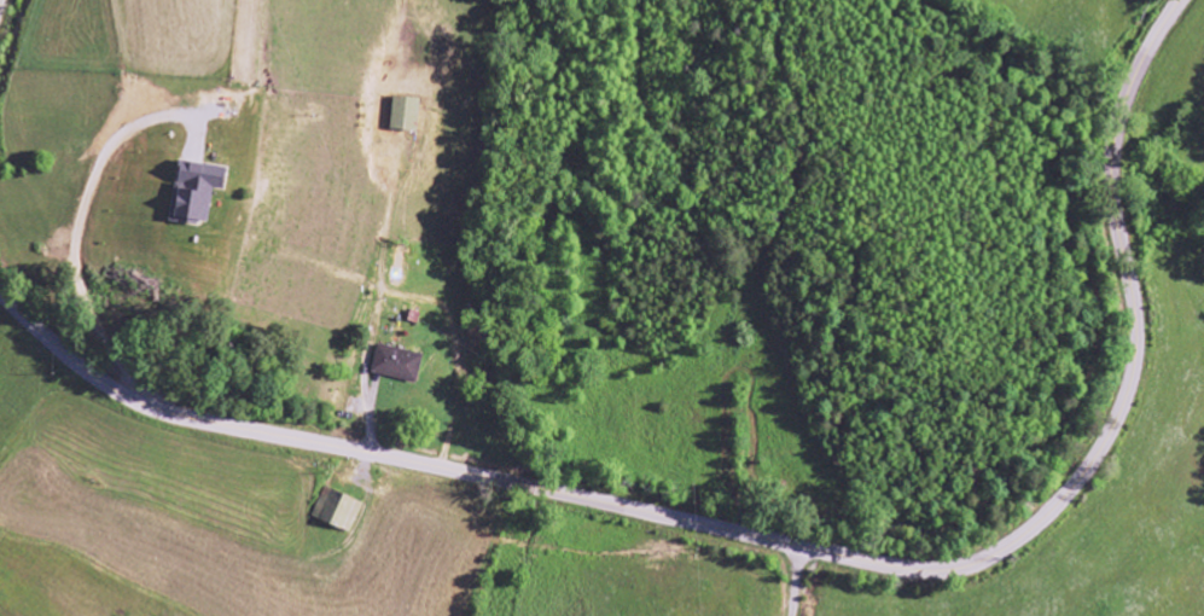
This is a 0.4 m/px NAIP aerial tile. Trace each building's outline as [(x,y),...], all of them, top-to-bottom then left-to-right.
[(421,99),(395,98),(393,130),(419,132),(421,99)] [(215,188),(227,190),(229,169),(179,163),(172,220),(210,224),(215,188)] [(369,373),(416,386),(424,357),(377,344),(369,373)] [(311,518),(351,534),(363,503),(322,488),(311,518)]
